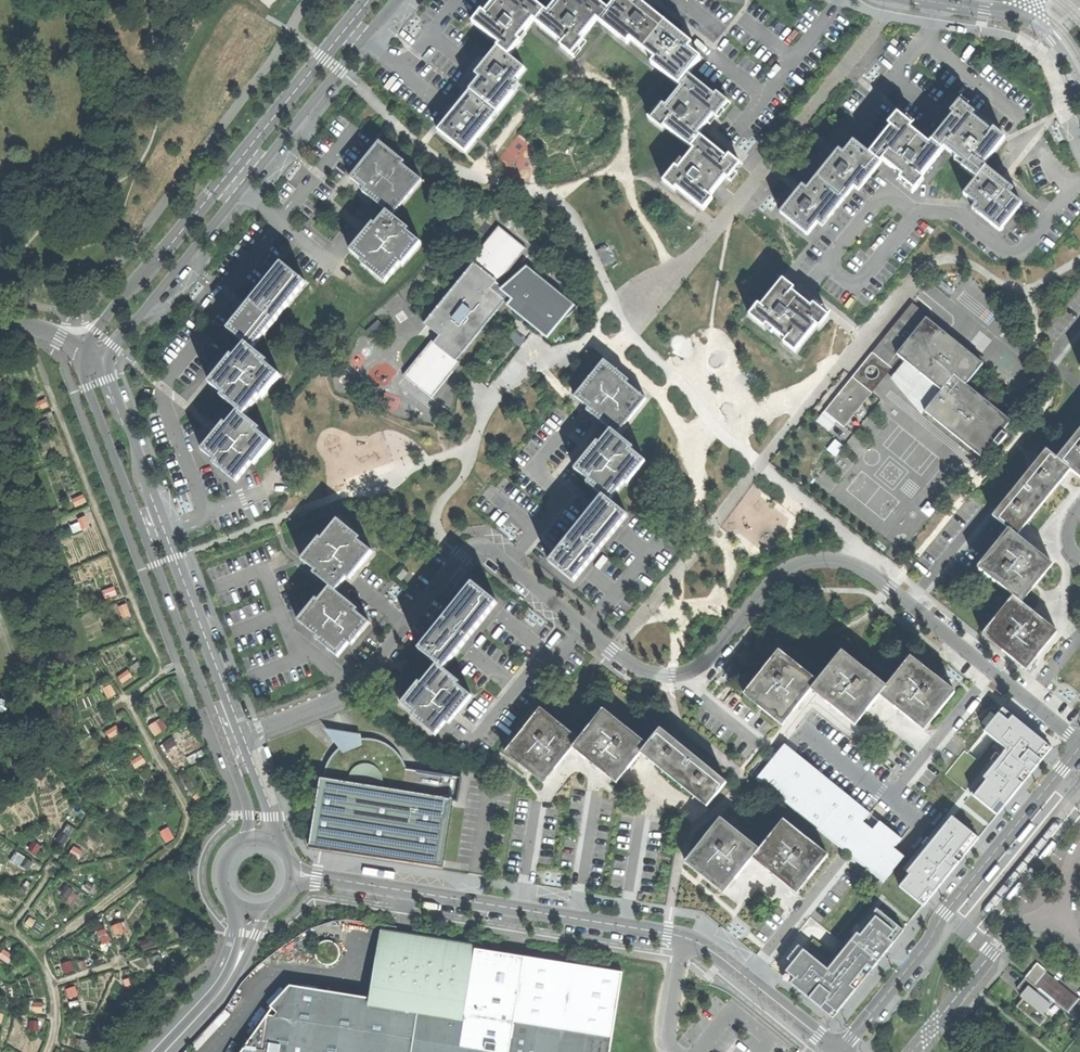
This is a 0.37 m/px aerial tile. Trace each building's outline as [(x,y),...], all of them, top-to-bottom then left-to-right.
[(538,23),(547,12),(532,0),(498,0),(494,5),(486,15),(484,13),(474,24),(502,46),(500,48),(511,57),(523,43),(520,40),(529,29),(535,21),(538,23)] [(601,22),(611,11),(597,0),(562,0),(560,3),(550,14),(547,12),(538,23),(564,45),(562,47),(573,57),(586,42),(583,39),(597,22),(599,20),(601,22)] [(645,50),(667,23),(651,10),(640,1),(636,5),(630,0),(619,0),(611,11),(601,22),(628,44),(632,40),(645,50)] [(653,64),(681,87),(690,75),(703,59),(691,49),(694,45),(682,35),(667,23),(645,50),(657,60),(653,64)] [(526,69),(511,57),(500,48),(483,69),(478,76),(481,79),(471,91),(498,113),(519,87),(520,86),(516,82),(526,69)] [(688,144),(693,148),(702,138),(699,136),(710,123),(715,117),(717,119),(730,103),(719,94),(717,97),(690,75),(681,87),(683,89),(681,90),(667,108),(664,106),(652,121),(663,130),(666,127),(688,144)] [(477,139),(498,113),(471,91),(454,112),(440,130),(466,152),(477,139)] [(955,115),(932,144),(943,152),(945,149),(950,152),(964,163),(962,166),(977,178),(987,167),(984,164),(1005,137),(995,128),(992,131),(981,122),(974,116),(975,113),(962,101),(953,112),(955,115)] [(892,128),(871,154),(881,163),(884,160),(903,175),(901,178),(916,190),(925,180),(922,178),(943,152),(932,144),(930,147),(918,137),(910,131),(914,126),(899,113),(889,125),(892,128)] [(678,188),(704,209),(713,199),(711,197),(719,187),(727,178),(729,180),(741,165),(732,156),(729,160),(702,138),(693,148),(695,150),(680,169),(677,166),(664,182),(675,191),(678,188)] [(832,160),(819,177),(845,198),(855,185),(860,190),(881,163),(871,154),(854,141),(845,154),(840,150),(832,160)] [(370,198),(388,212),(390,214),(401,201),(404,203),(422,181),(402,165),(405,162),(383,145),(372,159),(369,157),(351,179),(365,190),(363,193),(370,198)] [(1006,182),(987,167),(977,178),(964,194),(977,205),(974,209),(1000,231),(1022,203),(1011,193),(1014,189),(1006,182)] [(782,213),(809,234),(819,222),(823,225),(845,198),(819,177),(809,190),(804,186),(794,198),(782,213)] [(360,263),(384,282),(400,264),(403,266),(421,243),(406,231),(408,229),(390,214),(388,212),(376,227),(373,224),(366,232),(351,251),(362,261),(360,263)] [(501,281),(526,249),(499,227),(471,262),(473,265),(476,262),(501,281)] [(596,251),(603,266),(613,261),(607,245),(596,251)] [(440,337),(435,343),(457,361),(493,315),(497,310),(506,299),(520,311),(518,312),(518,315),(519,317),(520,319),(523,320),(525,320),(527,318),(542,329),(548,322),(556,328),(578,308),(566,298),(564,300),(527,270),(506,288),(499,283),(501,281),(476,262),(473,265),(425,324),(440,337)] [(229,330),(248,345),(253,349),(307,282),(283,264),(269,281),(242,314),(229,330)] [(785,343),(796,352),(818,325),(821,328),(830,316),(815,304),(812,307),(803,299),(793,291),(795,288),(784,279),(762,306),(751,316),(766,327),(768,325),(787,340),(785,343)] [(925,410),(982,457),(994,443),(999,447),(1003,441),(1007,436),(1003,432),(1011,421),(967,384),(977,372),(984,363),(928,317),(928,316),(912,303),(882,340),(873,352),(889,365),(898,355),(901,357),(920,372),(918,375),(915,378),(937,396),(925,410)] [(931,313),(928,316),(928,317),(984,363),(987,360),(931,313)] [(457,361),(435,343),(432,341),(405,376),(431,398),(459,363),(457,361)] [(223,396),(239,410),(246,415),(261,396),(264,398),(281,376),(268,365),(270,362),(253,349),(248,345),(237,359),(234,356),(226,366),(212,384),(224,394),(223,396)] [(871,393),(901,357),(898,355),(889,365),(873,352),(852,377),(871,393)] [(594,416),(612,430),(615,432),(626,418),(629,420),(646,399),(627,384),(629,381),(607,363),(596,377),(593,374),(576,396),(590,407),(588,410),(594,416)] [(979,460),(982,457),(925,410),(937,396),(915,378),(918,375),(904,364),(897,379),(923,413),(921,414),(979,460)] [(847,426),(871,393),(852,377),(846,385),(838,395),(825,411),(847,426)] [(216,463),(238,481),(253,462),(256,464),(273,442),(260,431),(261,428),(246,415),(239,410),(228,424),(225,422),(219,431),(203,450),(217,461),(216,463)] [(587,483),(603,496),(609,501),(625,481),(627,484),(645,461),(632,450),(634,448),(615,432),(612,430),(600,444),(598,442),(589,453),(575,469),(589,481),(587,483)] [(1058,459),(1071,469),(1079,476),(1079,431),(1058,459)] [(994,516),(1012,531),(1017,535),(1028,522),(1032,517),(1057,486),(1060,483),(1065,477),(1071,469),(1058,459),(1047,450),(994,516)] [(550,563),(568,577),(574,582),(627,516),(609,501),(603,496),(590,513),(560,551),(550,563)] [(314,573),(331,587),(336,591),(347,578),(350,580),(360,568),(372,553),(358,541),(360,538),(338,520),(322,540),(320,538),(303,559),(316,571),(314,573)] [(998,582),(1017,598),(1021,600),(1032,586),(1034,588),(1037,585),(1052,566),(1038,556),(1040,553),(1030,545),(1017,535),(1012,531),(1000,545),(998,543),(980,564),(999,580),(998,582)] [(420,650),(437,664),(443,669),(457,652),(496,604),(472,584),(464,595),(432,634),(420,650)] [(316,639),(338,657),(349,643),(352,645),(370,623),(356,612),(358,609),(346,600),(336,591),(331,587),(319,601),(317,599),(300,620),(319,636),(316,639)] [(1002,650),(1024,668),(1036,654),(1038,656),(1056,634),(1043,622),(1045,620),(1033,610),(1032,610),(1021,600),(1017,598),(1005,612),(1003,609),(985,632),(1003,648),(1002,650)] [(764,711),(780,724),(792,710),(794,712),(801,703),(814,687),(817,684),(803,673),(804,670),(783,652),(767,672),(764,670),(747,692),(760,703),(758,706),(760,707),(764,711)] [(823,676),(817,684),(814,687),(827,698),(825,701),(837,710),(853,724),(864,709),(867,711),(882,692),(885,689),(866,672),(868,670),(846,653),(834,667),(832,665),(827,671),(823,676)] [(890,682),(885,689),(882,692),(896,704),(894,706),(903,713),(921,728),(933,714),(935,716),(953,693),(936,679),(934,678),(936,675),(914,658),(903,672),(901,670),(897,674),(890,682)] [(414,718),(436,736),(447,722),(450,724),(458,713),(459,713),(472,696),(458,685),(460,682),(443,669),(437,664),(421,684),(420,682),(402,704),(415,715),(414,718)] [(997,815),(1052,748),(1003,708),(984,731),(1006,749),(1000,757),(995,763),(971,794),(997,815)] [(562,762),(575,745),(578,742),(564,730),(566,728),(544,710),(528,729),(525,727),(507,749),(521,761),(519,764),(525,768),(532,774),(541,782),(553,767),(555,769),(562,762)] [(628,770),(641,753),(646,747),(627,732),(628,729),(607,711),(596,725),(593,723),(591,726),(578,742),(575,745),(589,756),(586,759),(597,768),(611,780),(613,781),(625,768),(628,770)] [(982,723),(987,727),(996,716),(991,712),(982,723)] [(696,797),(707,806),(727,783),(660,729),(646,747),(641,753),(655,765),(658,767),(694,796),(696,797)] [(322,777),(314,846),(447,867),(457,800),(460,801),(463,778),(407,769),(404,761),(399,753),(392,747),(385,744),(377,741),(371,740),(365,739),(358,740),(351,743),(345,746),(341,748),(337,753),(333,758),(330,764),(329,769),(327,773),(327,778),(322,777)] [(866,869),(884,883),(895,869),(905,856),(895,848),(902,839),(880,822),(874,830),(864,822),(870,813),(864,808),(802,758),(807,753),(797,745),(793,751),(785,745),(778,754),(770,764),(766,769),(763,766),(753,777),(866,869)] [(266,748),(264,749),(269,760),(273,758),(270,750),(268,747),(266,748)] [(991,760),(995,763),(1000,757),(996,753),(991,760)] [(924,906),(979,838),(952,816),(932,842),(927,838),(923,844),(927,847),(907,872),(910,874),(899,887),(924,906)] [(700,873),(721,891),(733,878),(736,880),(744,869),(755,856),(758,852),(746,843),(748,840),(724,820),(708,840),(705,838),(688,860),(702,871),(700,873)] [(1021,841),(1023,842),(1038,823),(1035,820),(1033,822),(1021,837),(1020,839),(1021,841)] [(770,838),(758,852),(755,856),(769,867),(767,869),(777,877),(795,892),(807,876),(810,879),(826,858),(807,841),(809,839),(787,822),(776,836),(773,834),(770,838)] [(1057,841),(1055,840),(1040,859),(1043,862),(1045,860),(1057,845),(1059,843),(1057,841)] [(987,882),(989,883),(1005,864),(1001,862),(1000,863),(988,878),(986,880),(987,882)] [(1023,883),(1021,881),(1006,900),(1010,903),(1011,901),(1023,886),(1025,884),(1023,883)] [(788,969),(782,975),(792,983),(810,997),(822,1007),(831,1014),(834,1017),(839,1010),(856,989),(873,969),(894,942),(905,929),(877,906),(857,931),(826,968),(803,950),(798,946),(788,958),(793,962),(788,969)] [(382,930),(374,999),(468,1015),(478,950),(479,945),(382,930)] [(623,973),(524,957),(509,955),(478,950),(468,1015),(374,999),(292,985),(272,1005),(278,1011),(277,1017),(268,1016),(243,1051),(611,1051),(623,973)] [(1079,1022),(1079,999),(1038,964),(1026,978),(1039,989),(1079,1022)] [(1036,992),(1039,989),(1026,978),(1017,988),(1026,995),(1016,1007),(1036,1023),(1040,1027),(1048,1017),(1044,1014),(1052,1005),(1036,992)]
